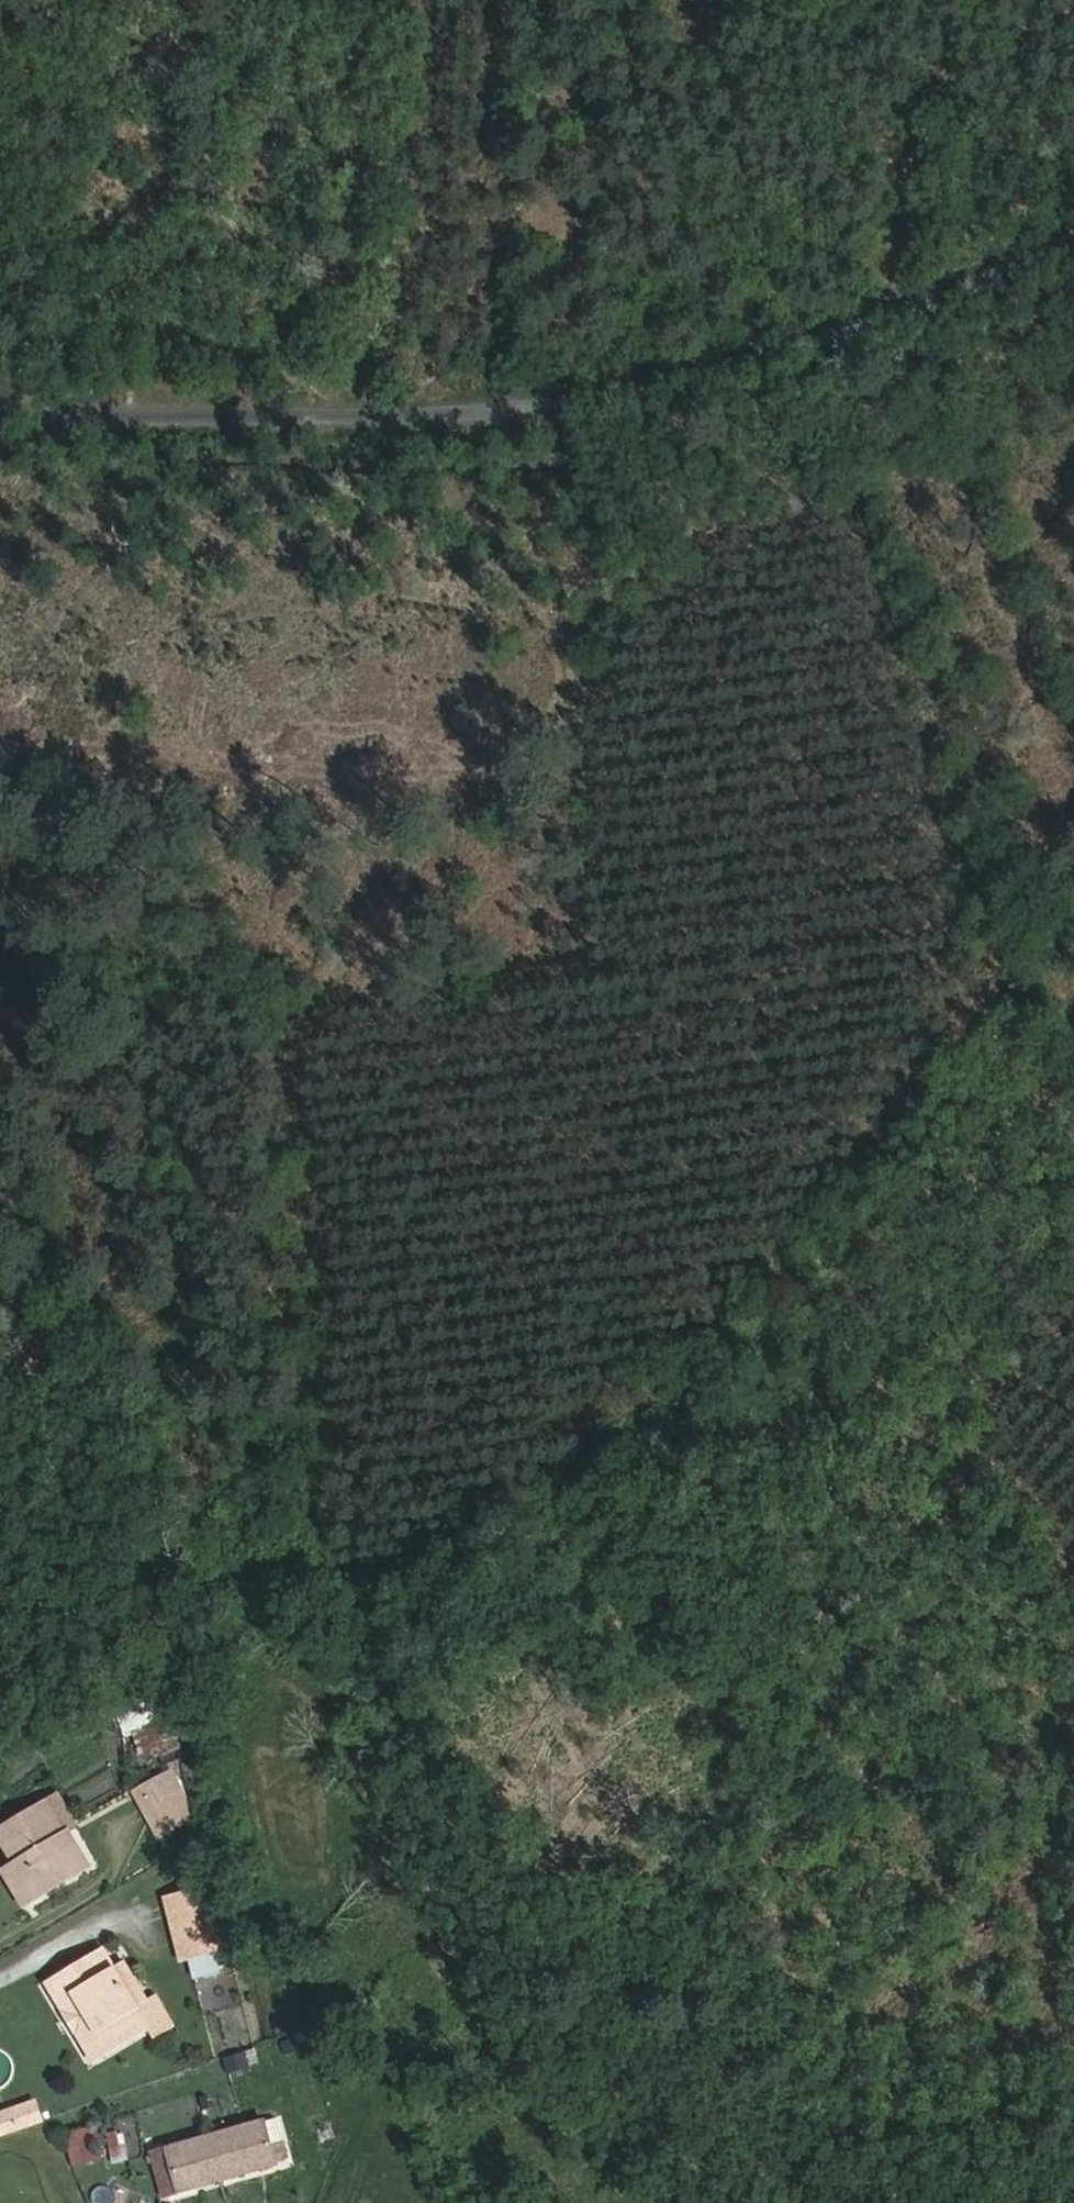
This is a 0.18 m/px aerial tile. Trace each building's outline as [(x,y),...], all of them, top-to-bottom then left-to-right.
[(193,1814),(200,1811),(183,1763),(175,1765),(193,1814)] [(161,1825),(193,1814),(175,1765),(143,1777),(161,1825)] [(20,1858),(43,1894),(93,1862),(75,1834),(71,1836),(46,1798),(0,1827),(20,1858)] [(31,1902),(43,1894),(20,1858),(8,1865),(31,1902)] [(222,1944),(230,1943),(216,1883),(209,1885),(222,1944)] [(222,1944),(209,1885),(169,1893),(183,1953),(222,1944)] [(138,1972),(148,1966),(140,1953),(130,1958),(119,1940),(55,1978),(68,2000),(82,1991),(103,2024),(88,2033),(100,2053),(164,2016),(152,1995),(138,1972)] [(162,1989),(148,1966),(138,1972),(152,1995),(162,1989)] [(68,2000),(88,2033),(103,2024),(82,1991),(68,2000)] [(13,2109),(19,2127),(43,2118),(36,2100),(13,2109)] [(0,2113),(0,2117),(5,2132),(19,2127),(13,2109),(0,2113)] [(164,2196),(276,2164),(274,2158),(286,2155),(275,2117),(151,2153),(164,2196)] [(95,2125),(62,2133),(70,2166),(103,2157),(95,2125)]
